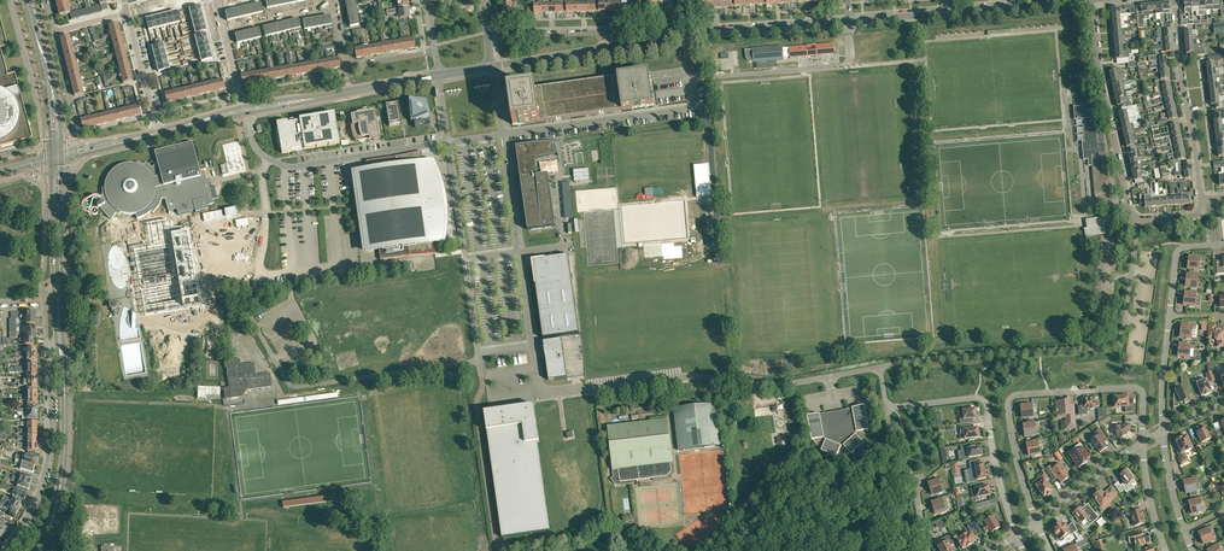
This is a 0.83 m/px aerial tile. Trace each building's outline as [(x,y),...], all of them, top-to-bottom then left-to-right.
[(71,13),(69,6),(70,5),(69,0),(55,0),(59,15),(71,13)] [(100,5),(102,11),(108,10),(106,3),(111,2),(111,0),(98,0),(100,5)] [(258,1),(260,11),(297,2),(297,0),(262,0),(258,1)] [(542,13),(549,13),(549,4),(544,4),(544,1),(543,1),(543,0),(539,0),(539,1),(541,1),(541,5),(542,13)] [(556,1),(556,4),(556,13),(563,12),(564,12),(563,12),(563,9),(564,9),(563,9),(563,4),(564,4),(564,0),(557,0),(557,1),(556,1)] [(574,12),(574,4),(570,4),(570,0),(565,0),(565,5),(566,5),(566,9),(567,12),(566,12),(567,12),(574,12)] [(588,12),(595,11),(595,12),(596,12),(596,11),(596,9),(596,8),(595,3),(592,3),(592,0),(588,0),(588,3),(588,12)] [(612,2),(613,11),(620,11),(620,0),(612,0),(612,2)] [(628,4),(628,0),(620,0),(620,11),(628,10),(628,4)] [(656,0),(648,0),(648,10),(652,10),(652,6),(656,6),(656,0)] [(678,6),(683,6),(683,9),(687,9),(686,0),(678,0),(678,6)] [(1191,0),(1184,1),(1184,9),(1185,14),(1189,13),(1190,21),(1187,21),(1187,25),(1189,25),(1193,25),(1192,11),(1191,0)] [(1191,0),(1192,11),(1196,11),(1196,16),(1200,16),(1199,11),(1199,9),(1198,0),(1196,0),(1191,0)] [(1199,9),(1199,11),(1203,11),(1203,16),(1207,15),(1206,11),(1205,0),(1198,0),(1199,9)] [(1206,11),(1210,11),(1211,18),(1214,17),(1213,10),(1212,0),(1205,0),(1206,11)] [(1213,10),(1221,9),(1222,17),(1223,17),(1223,6),(1220,6),(1220,5),(1220,2),(1220,0),(1212,0),(1213,10)] [(245,1),(234,4),(235,10),(246,7),(245,1)] [(1170,10),(1169,2),(1162,3),(1163,14),(1167,14),(1167,19),(1167,21),(1171,21),(1170,14),(1170,10)] [(348,12),(356,11),(355,3),(346,5),(348,12)] [(503,5),(503,8),(503,12),(507,12),(507,14),(512,14),(512,7),(519,7),(519,3),(515,4),(511,4),(503,5)] [(1162,3),(1155,4),(1156,15),(1156,18),(1160,18),(1160,23),(1164,23),(1163,14),(1162,3)] [(1149,16),(1147,4),(1140,5),(1141,8),(1136,9),(1137,12),(1137,17),(1138,28),(1144,28),(1144,20),(1149,19),(1149,16)] [(1156,18),(1156,15),(1155,4),(1147,4),(1149,16),(1153,15),(1153,20),(1153,21),(1154,22),(1156,22),(1156,18)] [(191,15),(202,12),(200,6),(189,9),(191,15)] [(246,7),(235,10),(237,17),(248,14),(246,7)] [(409,17),(408,9),(399,10),(398,9),(386,11),(387,15),(396,13),(399,13),(400,18),(409,17)] [(170,13),(173,24),(180,22),(177,11),(170,13)] [(358,18),(356,11),(348,12),(349,20),(358,18)] [(202,12),(191,15),(192,21),(204,18),(202,12)] [(173,24),(170,13),(164,14),(167,26),(173,24)] [(158,16),(161,27),(167,26),(164,14),(158,16)] [(1127,14),(1119,15),(1112,15),(1113,23),(1124,22),(1124,17),(1128,17),(1128,16),(1131,16),(1131,14),(1127,14)] [(152,17),(155,29),(161,27),(158,16),(152,17)] [(155,29),(152,17),(146,19),(149,30),(155,29)] [(204,18),(192,21),(194,27),(205,24),(204,18)] [(359,25),(358,18),(349,20),(350,27),(359,25)] [(323,20),(312,22),(313,28),(324,27),(323,20)] [(1127,21),(1124,22),(1113,23),(1113,30),(1125,29),(1124,25),(1129,24),(1131,23),(1131,21),(1127,21)] [(110,40),(112,39),(113,45),(123,42),(121,36),(120,34),(119,29),(118,23),(108,25),(110,31),(108,32),(110,40)] [(205,24),(194,27),(196,34),(207,31),(205,24)] [(299,24),(293,26),(295,37),(302,35),(299,24)] [(1213,25),(1214,34),(1223,33),(1223,24),(1213,25)] [(293,26),(287,27),(289,38),(295,37),(293,26)] [(287,27),(281,29),(284,40),(289,38),(287,27)] [(1128,28),(1125,29),(1113,30),(1114,37),(1125,36),(1125,32),(1133,32),(1132,28),(1128,28)] [(1164,31),(1162,31),(1161,28),(1157,29),(1158,38),(1172,37),(1172,30),(1164,31)] [(281,29),(275,30),(278,41),(284,40),(281,29)] [(275,30),(268,32),(271,43),(278,41),(275,30)] [(1185,38),(1192,38),(1192,32),(1191,30),(1184,31),(1185,38)] [(197,43),(208,40),(206,33),(195,36),(197,43)] [(325,33),(314,35),(315,41),(326,39),(325,33)] [(70,35),(61,38),(65,57),(74,55),(70,35)] [(255,35),(243,38),(245,45),(256,42),(255,35)] [(1129,36),(1125,36),(1114,37),(1115,45),(1122,44),(1125,44),(1125,39),(1130,39),(1130,36),(1129,36)] [(1204,36),(1192,38),(1185,38),(1185,46),(1193,45),(1196,45),(1196,40),(1205,40),(1204,36)] [(1172,37),(1158,38),(1155,39),(1155,42),(1161,41),(1161,45),(1173,44),(1172,37)] [(400,41),(394,42),(395,51),(401,50),(404,50),(408,49),(415,48),(413,39),(408,40),(408,38),(400,39),(400,41)] [(198,49),(209,46),(208,40),(197,43),(198,49)] [(389,53),(395,51),(394,42),(388,43),(388,41),(381,43),(381,44),(374,46),(376,55),(382,54),(389,52),(389,53)] [(123,42),(113,45),(115,51),(113,51),(115,59),(117,58),(118,64),(127,61),(126,55),(124,51),(124,49),(123,42)] [(256,42),(245,45),(247,51),(258,48),(256,42)] [(789,47),(789,48),(790,57),(790,58),(835,54),(834,43),(816,45),(807,45),(807,46),(789,47)] [(154,53),(165,50),(163,44),(152,47),(154,53)] [(1123,51),(1122,44),(1115,45),(1116,52),(1123,51)] [(1173,44),(1161,45),(1150,46),(1150,50),(1160,50),(1161,53),(1173,52),(1173,44)] [(360,48),(354,49),(356,58),(362,57),(364,57),(369,56),(376,55),(374,46),(369,46),(369,45),(360,46),(360,48)] [(1196,45),(1193,45),(1185,46),(1186,53),(1189,53),(1189,56),(1195,56),(1195,55),(1200,55),(1205,55),(1205,49),(1199,50),(1198,45),(1196,45)] [(211,52),(209,46),(198,49),(200,55),(211,52)] [(776,59),(776,60),(783,60),(783,58),(790,57),(789,48),(782,48),(782,46),(764,48),(752,49),(745,50),(746,56),(746,58),(747,60),(748,61),(750,62),(753,62),(772,61),(772,60),(776,59)] [(10,144),(32,138),(15,73),(8,75),(0,48),(0,147),(10,144)] [(258,48),(247,51),(248,57),(259,54),(258,48)] [(154,53),(155,59),(166,56),(165,50),(154,53)] [(1116,52),(1116,60),(1122,59),(1123,62),(1127,62),(1127,59),(1128,58),(1128,54),(1131,54),(1130,51),(1123,51),(1116,52)] [(213,59),(211,52),(200,55),(201,61),(213,59)] [(79,74),(74,55),(65,57),(70,76),(79,74)] [(1167,64),(1167,57),(1165,57),(1165,55),(1148,56),(1149,62),(1155,61),(1156,65),(1160,65),(1167,64)] [(1207,70),(1215,69),(1218,68),(1218,62),(1221,61),(1220,55),(1207,57),(1208,62),(1206,63),(1207,70)] [(155,59),(157,65),(168,62),(166,56),(155,59)] [(340,68),(338,58),(333,59),(333,57),(325,59),(325,61),(319,62),(321,71),(327,70),(326,70),(333,69),(334,69),(340,68)] [(127,61),(118,64),(120,69),(118,70),(117,71),(117,73),(118,73),(118,75),(119,75),(120,78),(122,78),(122,80),(123,83),(132,81),(131,75),(130,75),(129,70),(129,68),(127,61)] [(319,62),(313,63),(313,61),(305,63),(305,64),(300,65),(301,74),(307,73),(314,72),(321,71),(319,62)] [(170,69),(168,62),(157,65),(158,72),(170,69)] [(285,66),(285,68),(280,69),(282,78),(287,77),(292,76),(294,75),(294,76),(301,74),(300,65),(293,66),(293,64),(285,66)] [(1160,65),(1156,65),(1150,66),(1150,69),(1156,68),(1157,72),(1160,72),(1168,72),(1167,64),(1160,65)] [(282,78),(280,69),(274,70),(274,68),(266,69),(266,71),(260,72),(262,81),(268,80),(275,79),(282,78)] [(1223,68),(1218,68),(1215,69),(1207,70),(1208,77),(1216,76),(1219,76),(1219,72),(1223,71),(1223,68)] [(1110,72),(1111,79),(1124,76),(1127,75),(1126,72),(1121,73),(1120,69),(1110,72)] [(240,75),(242,85),(248,84),(248,83),(250,83),(255,82),(262,81),(260,72),(254,73),(254,71),(246,73),(246,74),(240,75)] [(508,92),(513,125),(654,105),(649,72),(508,92)] [(1169,79),(1168,72),(1160,72),(1161,79),(1154,81),(1155,84),(1160,83),(1165,82),(1165,79),(1169,79)] [(84,94),(79,74),(70,76),(75,96),(84,94)] [(1219,76),(1216,76),(1208,77),(1209,84),(1217,83),(1216,79),(1223,78),(1223,75),(1219,76)] [(1125,79),(1124,76),(1111,79),(1113,86),(1124,83),(1123,79),(1125,79)] [(208,83),(203,84),(205,93),(211,92),(213,91),(218,90),(225,89),(222,79),(218,81),(216,81),(216,79),(211,80),(208,81),(208,83)] [(1113,93),(1114,93),(1123,91),(1122,87),(1129,85),(1132,84),(1131,81),(1128,82),(1124,83),(1113,86),(1113,88),(1112,88),(1113,93)] [(1171,91),(1169,83),(1167,84),(1167,83),(1166,82),(1165,83),(1165,82),(1160,83),(1155,84),(1155,86),(1157,86),(1158,89),(1158,93),(1171,91)] [(1217,90),(1221,90),(1221,86),(1223,86),(1223,82),(1217,83),(1209,84),(1210,91),(1217,90)] [(199,95),(205,93),(203,84),(198,86),(197,84),(192,85),(189,86),(189,87),(184,89),(186,98),(192,97),(192,96),(199,95)] [(1130,89),(1123,91),(1114,93),(1116,99),(1127,97),(1126,93),(1133,91),(1132,88),(1130,89)] [(184,89),(178,90),(177,89),(170,91),(170,92),(164,94),(166,103),(173,101),(175,100),(177,100),(180,99),(180,100),(186,98),(184,89)] [(1221,90),(1217,90),(1210,91),(1211,98),(1221,97),(1222,97),(1222,93),(1223,92),(1223,89),(1221,90)] [(1172,98),(1171,91),(1158,93),(1151,95),(1152,98),(1160,96),(1161,100),(1172,98)] [(1132,106),(1131,103),(1128,104),(1127,97),(1116,99),(1118,106),(1121,106),(1121,109),(1132,106)] [(1222,97),(1221,97),(1211,98),(1212,105),(1214,105),(1215,110),(1216,110),(1219,109),(1223,108),(1223,104),(1223,99),(1223,97),(1222,97)] [(1155,105),(1161,104),(1162,104),(1162,107),(1173,104),(1172,98),(1161,100),(1154,101),(1155,105)] [(411,121),(414,121),(415,128),(430,126),(429,121),(428,121),(425,119),(429,118),(426,100),(408,103),(411,121)] [(389,126),(401,124),(398,102),(397,102),(397,103),(386,105),(386,104),(385,104),(389,127),(389,126)] [(1173,104),(1162,107),(1154,108),(1155,111),(1167,109),(1167,110),(1168,113),(1175,112),(1173,104)] [(134,116),(141,115),(138,106),(133,107),(132,105),(124,107),(125,109),(119,110),(121,119),(127,118),(132,117),(134,116)] [(1078,119),(1083,119),(1084,132),(1085,132),(1086,142),(1082,142),(1084,160),(1088,160),(1089,166),(1092,166),(1095,202),(1110,201),(1105,144),(1104,144),(1097,144),(1096,134),(1095,117),(1096,117),(1095,105),(1077,107),(1076,107),(1075,109),(1075,118),(1077,119),(1078,119)] [(1118,109),(1119,112),(1121,119),(1139,115),(1139,113),(1136,114),(1135,108),(1137,108),(1137,105),(1132,106),(1121,109),(1118,109)] [(1219,109),(1216,110),(1216,114),(1213,114),(1213,119),(1212,119),(1213,121),(1214,121),(1214,122),(1221,121),(1223,120),(1223,108),(1219,109)] [(105,112),(105,114),(100,115),(102,124),(108,123),(108,122),(113,121),(115,121),(121,119),(119,110),(114,112),(113,110),(105,112)] [(357,114),(350,115),(352,122),(352,124),(350,125),(351,129),(351,131),(351,134),(352,135),(353,138),(354,140),(356,141),(360,141),(373,139),(373,140),(380,139),(376,120),(375,120),(374,111),(358,113),(357,113),(357,114)] [(1176,118),(1175,112),(1168,113),(1160,115),(1161,119),(1165,118),(1165,117),(1168,116),(1169,120),(1176,118)] [(278,146),(279,148),(280,150),(281,151),(282,154),(292,152),(295,152),(297,152),(300,152),(302,151),(304,150),(339,144),(334,113),(299,119),(294,118),(291,119),(289,119),(287,121),(276,123),(277,125),(276,127),(276,129),(276,131),(275,133),(275,135),(276,138),(276,140),(277,142),(277,144),(278,146)] [(80,120),(83,129),(89,127),(96,125),(96,126),(102,124),(100,115),(94,116),(94,115),(91,116),(90,114),(85,116),(86,118),(80,120)] [(1121,119),(1122,126),(1135,123),(1135,119),(1140,118),(1139,115),(1121,119)] [(1222,128),(1223,127),(1223,120),(1221,121),(1214,122),(1215,129),(1222,128)] [(1138,122),(1135,123),(1122,126),(1124,133),(1135,131),(1134,126),(1141,125),(1141,122),(1138,122)] [(1179,131),(1177,124),(1168,126),(1167,126),(1168,133),(1179,131)] [(1222,128),(1215,129),(1216,136),(1223,135),(1223,134),(1223,127),(1222,128)] [(1139,130),(1135,131),(1124,133),(1125,140),(1136,138),(1135,133),(1143,132),(1142,130),(1143,130),(1143,129),(1139,130)] [(1180,138),(1179,131),(1168,133),(1153,136),(1154,140),(1168,137),(1169,140),(1180,138)] [(1223,135),(1216,136),(1217,143),(1223,142),(1223,134),(1223,135)] [(1133,149),(1141,147),(1140,144),(1134,145),(1133,141),(1138,140),(1137,138),(1136,138),(1125,140),(1127,147),(1133,146),(1133,149)] [(1170,143),(1171,147),(1182,145),(1180,138),(1169,140),(1161,142),(1162,144),(1170,143)] [(557,141),(557,140),(516,146),(528,230),(555,226),(548,176),(537,177),(535,159),(557,153),(558,156),(554,141),(557,141)] [(128,234),(130,234),(132,235),(135,235),(137,234),(139,234),(141,234),(142,233),(143,233),(145,232),(146,231),(147,230),(146,230),(144,224),(149,222),(153,219),(155,221),(158,218),(161,220),(161,221),(169,228),(170,227),(171,226),(172,226),(169,222),(175,218),(171,213),(170,212),(173,210),(177,209),(178,214),(185,212),(195,210),(196,211),(195,211),(196,212),(208,209),(207,205),(213,204),(214,204),(209,186),(208,180),(207,180),(207,181),(205,173),(204,171),(205,171),(205,170),(206,169),(206,168),(205,167),(204,167),(203,167),(198,168),(194,149),(192,142),(155,151),(157,162),(152,167),(146,162),(146,163),(145,165),(140,163),(138,162),(137,164),(135,164),(131,163),(124,164),(118,166),(112,170),(108,176),(106,182),(105,185),(105,188),(102,188),(103,195),(100,196),(102,202),(101,203),(100,203),(98,204),(97,205),(97,206),(97,207),(98,208),(99,208),(100,208),(102,210),(103,212),(104,214),(105,214),(107,216),(106,217),(105,218),(104,219),(103,220),(102,221),(102,222),(101,224),(101,225),(101,226),(101,228),(102,229),(102,230),(103,232),(104,233),(105,234),(106,235),(107,235),(108,236),(110,236),(111,236),(113,236),(114,236),(115,236),(117,235),(118,235),(119,234),(120,233),(121,232),(121,230),(122,229),(122,228),(123,226),(129,227),(129,232),(129,234),(128,234)] [(1183,152),(1182,145),(1171,147),(1164,149),(1165,151),(1171,150),(1172,154),(1183,152)] [(1142,150),(1141,147),(1133,149),(1130,149),(1130,150),(1131,150),(1132,152),(1128,153),(1130,160),(1140,158),(1139,152),(1142,151),(1142,150)] [(378,248),(378,249),(380,260),(409,256),(435,254),(433,241),(440,240),(441,233),(441,226),(441,212),(440,205),(440,203),(442,203),(443,202),(443,201),(443,200),(443,199),(442,199),(442,198),(441,198),(439,199),(438,190),(436,183),(434,176),(432,170),(429,163),(422,164),(420,152),(394,157),(366,161),(368,173),(356,174),(359,195),(354,196),(353,203),(353,209),(354,217),(356,223),(359,229),(364,229),(367,250),(378,248)] [(1183,152),(1172,154),(1168,155),(1168,158),(1173,157),(1174,161),(1175,164),(1177,163),(1182,163),(1182,159),(1185,159),(1183,152)] [(1145,157),(1140,158),(1130,160),(1131,167),(1139,165),(1138,161),(1146,160),(1145,157)] [(1213,162),(1214,166),(1217,166),(1221,165),(1221,168),(1222,168),(1223,176),(1219,176),(1218,177),(1220,186),(1223,185),(1223,161),(1216,162),(1213,162)] [(708,164),(694,165),(697,197),(711,196),(708,164)] [(1143,168),(1147,167),(1147,166),(1147,165),(1147,164),(1139,165),(1131,167),(1133,174),(1144,172),(1143,168)] [(1178,165),(1178,172),(1192,171),(1191,164),(1186,164),(1182,164),(1178,165)] [(588,168),(573,170),(574,181),(589,180),(588,168)] [(1138,180),(1138,183),(1145,182),(1149,181),(1148,178),(1142,179),(1141,175),(1146,174),(1145,171),(1144,172),(1133,174),(1134,181),(1138,180)] [(1192,179),(1192,171),(1178,172),(1174,173),(1174,176),(1184,175),(1184,179),(1190,179),(1192,179)] [(1152,200),(1152,207),(1160,206),(1159,199),(1158,182),(1156,182),(1156,183),(1155,184),(1155,196),(1152,196),(1152,200)] [(1180,183),(1181,189),(1181,194),(1181,197),(1182,205),(1189,204),(1189,197),(1191,197),(1190,193),(1188,193),(1184,193),(1183,189),(1186,189),(1186,182),(1183,183),(1180,183)] [(1175,205),(1182,205),(1181,197),(1174,198),(1175,205)] [(1106,234),(1104,226),(1110,225),(1109,216),(1085,220),(1087,228),(1084,229),(1085,238),(1106,234)] [(147,246),(131,249),(143,316),(179,310),(180,315),(181,325),(185,324),(184,318),(183,318),(183,314),(182,310),(200,307),(187,227),(169,230),(168,228),(169,228),(170,227),(170,226),(170,225),(169,224),(168,224),(167,221),(144,225),(147,246)] [(675,246),(674,245),(674,242),(644,245),(645,257),(662,255),(663,255),(664,259),(683,257),(682,246),(675,246)] [(545,258),(544,258),(531,260),(532,266),(535,284),(543,338),(579,333),(568,255),(545,258)] [(1189,256),(1188,263),(1187,269),(1194,269),(1193,271),(1198,271),(1198,270),(1199,270),(1200,262),(1203,262),(1203,258),(1200,257),(1189,256)] [(1215,268),(1216,275),(1223,275),(1223,259),(1223,261),(1218,261),(1219,267),(1215,268)] [(1198,275),(1187,274),(1185,287),(1192,287),(1191,289),(1196,289),(1196,288),(1197,288),(1198,275)] [(1196,293),(1185,292),(1183,305),(1190,305),(1189,307),(1194,307),(1194,306),(1195,306),(1196,298),(1199,298),(1200,294),(1196,293)] [(1193,325),(1182,324),(1181,324),(1180,337),(1186,337),(1186,339),(1190,339),(1191,338),(1192,330),(1196,330),(1196,326),(1193,325)] [(1220,327),(1215,327),(1215,326),(1209,326),(1209,338),(1215,337),(1215,339),(1217,341),(1218,341),(1218,347),(1223,347),(1223,327),(1220,327)] [(543,342),(549,380),(567,378),(561,339),(543,342)] [(1179,343),(1178,350),(1178,356),(1184,357),(1184,358),(1188,358),(1189,357),(1190,349),(1194,349),(1194,345),(1191,345),(1179,343)] [(225,368),(226,367),(229,388),(224,388),(225,399),(230,398),(230,399),(231,399),(231,398),(244,397),(244,393),(246,390),(272,387),(270,375),(268,373),(256,375),(254,363),(241,365),(240,359),(224,361),(225,368)] [(1181,373),(1181,387),(1181,388),(1178,389),(1177,388),(1174,388),(1174,387),(1173,406),(1174,406),(1178,406),(1179,406),(1179,404),(1182,404),(1182,405),(1182,403),(1182,402),(1184,402),(1185,403),(1190,401),(1188,396),(1190,395),(1188,395),(1186,390),(1191,388),(1184,372),(1181,373)] [(1206,380),(1205,380),(1203,381),(1203,379),(1199,381),(1199,382),(1197,383),(1196,383),(1197,384),(1201,396),(1201,397),(1203,396),(1210,394),(1210,393),(1211,393),(1211,392),(1207,383),(1209,382),(1209,383),(1215,381),(1211,372),(1206,374),(1208,379),(1206,380),(1206,379),(1205,380),(1206,380)] [(198,386),(198,392),(198,398),(205,398),(205,394),(220,395),(220,387),(202,387),(198,386)] [(338,397),(338,394),(337,393),(278,401),(278,405),(338,397)] [(1114,398),(1115,407),(1125,407),(1125,413),(1133,412),(1132,404),(1128,405),(1128,397),(1114,398)] [(1087,415),(1087,412),(1089,411),(1090,410),(1090,409),(1096,408),(1096,407),(1098,406),(1098,400),(1095,400),(1095,399),(1090,399),(1087,399),(1082,399),(1083,406),(1079,406),(1079,415),(1087,415)] [(1074,405),(1070,405),(1069,401),(1066,402),(1066,400),(1062,401),(1056,402),(1057,418),(1066,417),(1066,429),(1075,428),(1076,431),(1074,405)] [(673,408),(678,451),(721,446),(716,403),(673,408)] [(1032,404),(1021,405),(1020,405),(1022,418),(1028,417),(1028,418),(1033,418),(1033,417),(1032,408),(1036,408),(1035,404),(1032,404)] [(550,531),(538,442),(539,442),(534,405),(484,412),(487,430),(502,537),(550,531)] [(825,413),(807,416),(812,440),(813,440),(822,450),(821,452),(836,458),(837,456),(850,454),(851,455),(864,444),(863,443),(867,430),(869,430),(864,406),(846,409),(846,410),(825,413)] [(963,416),(959,416),(960,424),(967,423),(967,419),(977,418),(977,416),(978,416),(977,411),(976,411),(976,409),(971,409),(971,408),(967,409),(967,410),(962,410),(963,416)] [(671,472),(670,463),(673,463),(668,419),(607,426),(612,463),(636,460),(638,480),(660,477),(667,476),(671,472)] [(1034,422),(1024,424),(1023,424),(1025,437),(1031,436),(1031,437),(1036,436),(1036,435),(1035,427),(1038,426),(1038,422),(1034,422)] [(1122,425),(1116,429),(1115,428),(1113,428),(1111,429),(1111,431),(1113,434),(1114,434),(1115,434),(1119,439),(1127,435),(1126,433),(1130,431),(1131,425),(1125,424),(1123,426),(1122,425)] [(964,434),(965,439),(970,439),(970,440),(974,439),(974,438),(979,437),(979,435),(980,435),(979,430),(978,430),(978,428),(971,429),(969,429),(968,429),(967,429),(967,425),(960,426),(961,435),(964,434)] [(1201,430),(1200,430),(1200,432),(1197,434),(1199,438),(1195,440),(1198,447),(1202,445),(1202,443),(1211,439),(1206,428),(1205,428),(1204,427),(1200,429),(1201,430)] [(1104,443),(1108,441),(1100,429),(1094,434),(1097,438),(1092,441),(1092,442),(1089,445),(1089,444),(1092,450),(1093,450),(1092,449),(1096,447),(1101,453),(1102,452),(1103,452),(1106,450),(1106,449),(1107,448),(1104,443)] [(1178,440),(1176,441),(1178,445),(1177,446),(1178,449),(1180,449),(1180,451),(1177,452),(1180,458),(1178,458),(1181,464),(1189,461),(1184,452),(1192,448),(1193,448),(1192,448),(1187,436),(1186,436),(1184,437),(1183,438),(1183,437),(1183,438),(1181,439),(1180,439),(1179,440),(1178,440)] [(1026,443),(1028,450),(1029,455),(1035,454),(1035,456),(1040,455),(1039,453),(1040,453),(1038,445),(1043,444),(1042,440),(1026,443)] [(1087,462),(1085,459),(1089,457),(1080,444),(1074,448),(1076,452),(1068,457),(1072,462),(1074,461),(1079,468),(1080,468),(1081,468),(1084,466),(1084,465),(1085,464),(1084,464),(1087,462)] [(975,447),(971,447),(971,448),(969,448),(968,446),(961,447),(961,451),(962,451),(964,460),(969,459),(969,458),(982,456),(982,453),(982,448),(981,449),(981,446),(975,447)] [(941,449),(943,461),(948,460),(948,457),(949,457),(948,451),(947,451),(946,448),(941,449)] [(22,461),(22,462),(23,462),(24,461),(35,464),(36,461),(37,459),(36,458),(37,457),(26,454),(25,458),(16,456),(16,459),(22,461)] [(619,482),(638,480),(636,460),(612,463),(612,470),(618,469),(619,475),(615,476),(611,479),(615,485),(619,482)] [(969,462),(971,470),(975,469),(976,474),(969,475),(971,483),(978,481),(978,480),(986,478),(986,479),(987,478),(986,478),(985,473),(986,473),(985,472),(985,470),(985,469),(984,464),(984,463),(983,463),(983,464),(979,464),(978,460),(969,462)] [(33,469),(34,469),(21,465),(21,464),(15,462),(14,465),(17,466),(17,468),(33,473),(33,472),(34,472),(34,470),(33,469)] [(1053,481),(1057,478),(1061,483),(1070,477),(1067,473),(1068,472),(1066,469),(1064,469),(1060,464),(1053,469),(1051,466),(1045,470),(1053,481)] [(1123,479),(1122,479),(1125,483),(1120,486),(1118,483),(1114,485),(1120,493),(1129,486),(1128,485),(1130,484),(1131,485),(1135,482),(1132,478),(1134,477),(1128,470),(1121,475),(1123,479)] [(6,472),(5,477),(12,479),(12,477),(30,483),(31,481),(32,481),(33,478),(32,478),(32,477),(21,474),(14,472),(13,474),(6,472)] [(1045,481),(1048,479),(1044,472),(1038,477),(1040,480),(1038,481),(1040,483),(1036,486),(1039,490),(1038,491),(1041,495),(1042,494),(1044,497),(1046,495),(1047,496),(1051,494),(1050,493),(1052,491),(1045,481)] [(29,486),(30,483),(12,477),(12,479),(5,477),(4,479),(18,483),(18,486),(17,486),(16,488),(22,491),(23,487),(29,489),(30,486),(29,486)] [(1197,477),(1183,481),(1186,493),(1192,492),(1192,493),(1197,492),(1196,491),(1197,490),(1195,482),(1198,482),(1197,477)] [(939,479),(929,482),(928,483),(932,495),(938,493),(938,494),(943,492),(942,491),(943,491),(940,483),(944,482),(942,478),(939,479)] [(15,490),(1,484),(0,487),(13,492),(12,495),(24,499),(26,494),(26,493),(22,491),(16,488),(15,488),(15,490)] [(980,487),(979,484),(970,486),(971,486),(972,486),(973,489),(971,490),(975,489),(977,498),(991,494),(990,493),(992,492),(991,487),(989,487),(988,485),(980,487)] [(1098,503),(1097,504),(1102,512),(1111,505),(1109,502),(1112,501),(1110,499),(1117,494),(1112,487),(1105,493),(1106,494),(1104,495),(1100,491),(1099,492),(1098,492),(1097,492),(1097,493),(1096,493),(1095,494),(1095,495),(1094,496),(1093,497),(1095,499),(1095,500),(1096,500),(1098,503)] [(5,496),(3,499),(19,507),(20,505),(21,505),(22,503),(22,502),(14,497),(12,500),(5,496)] [(337,496),(283,503),(283,508),(337,501),(337,496)] [(942,498),(932,502),(931,502),(935,514),(941,512),(941,513),(946,512),(945,511),(946,510),(943,502),(947,501),(945,497),(942,498)] [(1188,502),(1190,508),(1192,514),(1198,512),(1198,513),(1202,512),(1202,511),(1203,510),(1200,502),(1204,501),(1202,497),(1199,498),(1188,502)] [(20,507),(19,507),(3,499),(2,501),(9,505),(8,508),(12,510),(11,512),(16,514),(20,507)] [(993,499),(981,503),(982,507),(995,503),(993,499)] [(1099,518),(1091,508),(1085,512),(1081,507),(1073,513),(1078,519),(1077,520),(1079,523),(1080,522),(1081,523),(1085,520),(1089,525),(1099,518)] [(1129,517),(1131,516),(1134,526),(1144,523),(1143,518),(1142,515),(1140,510),(1134,512),(1132,507),(1125,511),(1127,515),(1128,514),(1129,517)] [(986,524),(982,527),(985,533),(989,531),(988,530),(990,530),(992,533),(1000,528),(997,522),(999,521),(997,516),(994,517),(993,516),(985,521),(986,524)] [(1102,518),(1097,522),(1101,527),(1106,523),(1102,518)] [(975,522),(971,524),(976,532),(980,530),(975,522)] [(1064,527),(1063,525),(1061,526),(1060,524),(1057,526),(1056,526),(1057,526),(1056,527),(1055,527),(1054,527),(1054,528),(1053,529),(1052,530),(1055,533),(1055,534),(1055,535),(1056,535),(1057,536),(1057,537),(1057,539),(1057,541),(1059,542),(1060,542),(1062,542),(1063,541),(1064,540),(1065,539),(1070,535),(1071,536),(1073,534),(1075,532),(1078,530),(1072,523),(1066,528),(1066,527),(1065,527),(1064,527)] [(1209,528),(1199,532),(1198,532),(1203,544),(1209,541),(1209,543),(1214,541),(1213,540),(1214,539),(1211,532),(1214,530),(1212,526),(1209,528)] [(1077,543),(1084,539),(1083,537),(1078,530),(1077,531),(1075,532),(1073,534),(1078,540),(1076,542),(1077,543)] [(1141,532),(1140,532),(1128,535),(1130,543),(1135,541),(1137,546),(1150,542),(1148,534),(1142,536),(1141,532)] [(967,547),(971,545),(972,544),(972,543),(976,541),(974,538),(976,536),(974,533),(972,534),(971,533),(967,535),(966,534),(961,537),(962,538),(958,540),(959,542),(959,543),(959,544),(960,544),(962,548),(966,546),(967,547)] [(950,546),(954,544),(949,535),(941,539),(943,544),(938,546),(941,550),(953,550),(950,546)] [(1085,539),(1077,543),(1077,544),(1078,546),(1079,547),(1087,543),(1085,539)] [(1207,550),(1220,550),(1219,548),(1222,547),(1219,543),(1217,545),(1216,545),(1207,550)]
